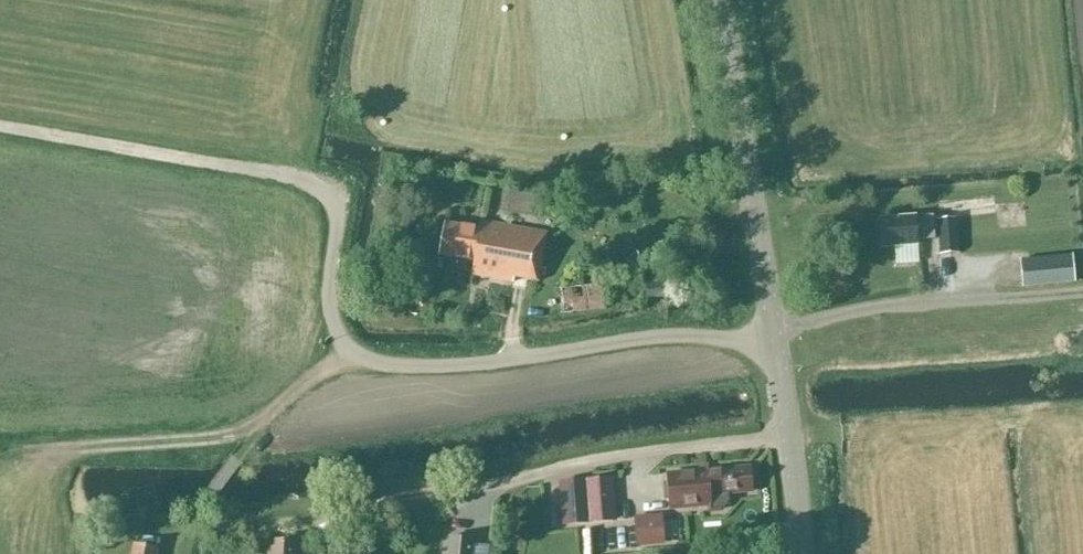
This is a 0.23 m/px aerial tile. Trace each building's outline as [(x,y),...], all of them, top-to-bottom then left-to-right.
[(916,240),(934,239),(932,216),(914,217),(914,216),(878,220),(880,248),(916,245),(916,240)] [(940,255),(958,253),(954,218),(936,220),(940,255)] [(538,281),(547,234),(482,223),(481,229),(443,222),(438,254),(475,261),(472,275),(512,282),(513,278),(538,281)] [(1022,286),(1074,281),(1071,257),(1020,262),(1022,286)] [(563,314),(605,308),(602,284),(560,289),(563,314)] [(664,299),(664,285),(641,285),(642,300),(664,299)] [(727,494),(750,492),(748,467),(667,474),(670,510),(709,507),(709,513),(720,512),(724,509),(727,506),(728,501),(727,494)] [(615,522),(612,478),(584,480),(588,524),(615,522)] [(564,524),(587,522),(584,480),(561,482),(564,524)] [(663,545),(660,516),(632,518),(635,547),(663,545)] [(471,541),(450,538),(447,553),(470,553),(471,541)] [(301,541),(275,541),(275,547),(268,547),(268,553),(300,553),(301,541)] [(157,549),(133,544),(131,553),(156,553),(157,549)]
